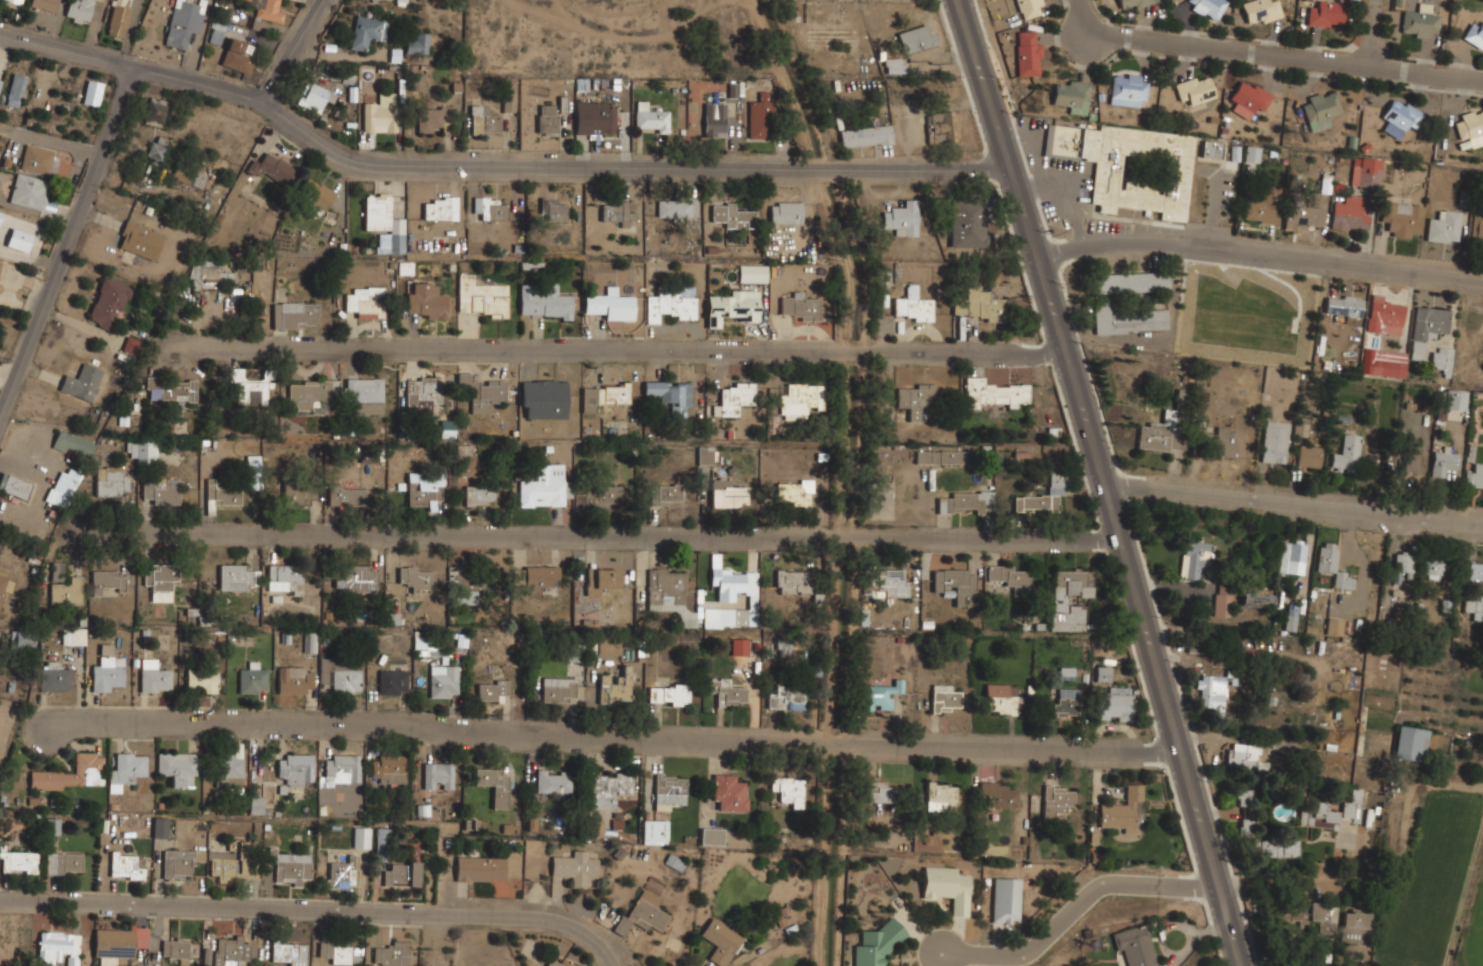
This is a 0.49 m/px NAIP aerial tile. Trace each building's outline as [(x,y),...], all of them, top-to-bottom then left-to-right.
[(21,8),(23,0),(1,0),(0,2),(21,8)] [(29,5),(55,11),(58,0),(30,0),(29,5)] [(65,17),(97,24),(101,0),(68,0),(65,17)] [(129,3),(126,3),(127,0),(112,0),(106,33),(124,36),(129,3)] [(188,31),(198,33),(206,1),(202,0),(174,0),(164,44),(184,49),(188,31)] [(284,9),(277,7),(278,0),(235,0),(235,2),(256,6),(254,17),(282,22),(284,9)] [(1021,18),(1045,12),(1042,0),(1016,0),(1021,18)] [(1154,0),(1119,0),(1122,10),(1154,0)] [(1191,9),(1216,22),(1227,0),(1187,0),(1194,3),(1191,9)] [(1248,26),(1282,15),(1277,0),(1272,0),(1268,1),(1268,0),(1247,0),(1241,2),(1248,26)] [(1308,24),(1343,26),(1344,2),(1309,0),(1308,24)] [(1437,35),(1438,11),(1431,11),(1431,1),(1418,0),(1418,10),(1403,9),(1402,33),(1437,35)] [(356,14),(350,47),(369,50),(371,39),(384,42),(388,19),(356,14)] [(225,18),(212,16),(208,40),(221,42),(225,18)] [(1471,21),(1462,37),(1482,49),(1482,20),(1482,19),(1478,26),(1471,21)] [(897,32),(904,53),(937,42),(930,21),(897,32)] [(1039,74),(1039,30),(1016,30),(1016,74),(1039,74)] [(406,53),(427,53),(427,32),(406,32),(406,53)] [(248,42),(228,36),(220,65),(249,73),(254,54),(246,51),(248,42)] [(885,57),(886,74),(906,73),(905,56),(885,57)] [(19,107),(26,74),(12,72),(5,104),(19,107)] [(1110,103),(1145,106),(1148,75),(1112,72),(1110,103)] [(1215,96),(1209,73),(1175,82),(1181,105),(1215,96)] [(425,75),(410,74),(409,91),(424,91),(425,75)] [(1229,98),(1234,101),(1230,109),(1248,119),(1254,106),(1263,111),(1272,94),(1241,77),(1229,98)] [(1090,83),(1056,78),(1052,104),(1069,106),(1068,112),(1086,115),(1090,83)] [(98,105),(102,82),(87,79),(83,102),(98,105)] [(332,101),(336,92),(309,82),(302,102),(321,109),(325,99),(332,101)] [(575,133),(616,133),(616,102),(587,102),(587,82),(575,82),(575,133)] [(1310,126),(1343,113),(1333,88),(1301,101),(1310,126)] [(749,137),(770,137),(770,91),(761,91),(761,100),(749,100),(749,137)] [(503,113),(511,112),(510,94),(503,95),(503,113)] [(143,121),(161,126),(168,101),(151,95),(143,121)] [(1382,117),(1388,120),(1383,129),(1399,139),(1407,124),(1415,129),(1424,115),(1394,96),(1382,117)] [(669,131),(670,110),(647,109),(648,101),(636,101),(634,129),(669,131)] [(704,136),(725,136),(725,102),(704,102),(704,136)] [(396,131),(396,103),(363,103),(363,131),(396,131)] [(471,133),(500,133),(500,114),(490,114),(490,104),(471,104),(471,133)] [(556,129),(556,105),(541,105),(541,129),(556,129)] [(417,131),(438,131),(438,124),(449,124),(449,106),(417,106),(417,131)] [(1460,113),(1461,120),(1455,121),(1459,138),(1469,137),(1471,146),(1482,144),(1482,108),(1460,113)] [(955,109),(925,113),(928,143),(959,139),(955,109)] [(1194,135),(1047,120),(1044,154),(1095,159),(1091,201),(1099,202),(1098,211),(1115,213),(1115,209),(1186,216),(1194,135)] [(841,146),(892,143),(891,124),(840,127),(841,146)] [(169,140),(156,134),(146,156),(159,161),(169,140)] [(1220,158),(1222,141),(1202,139),(1200,156),(1220,158)] [(48,175),(54,149),(25,142),(19,168),(48,175)] [(1259,162),(1260,145),(1245,144),(1244,161),(1259,162)] [(261,173),(285,185),(295,165),(266,150),(260,161),(253,157),(246,171),(259,178),(261,173)] [(1353,165),(1352,185),(1380,186),(1381,158),(1361,157),(1360,166),(1353,165)] [(202,187),(206,174),(195,170),(190,183),(202,187)] [(8,201),(42,210),(50,180),(16,171),(8,201)] [(336,193),(308,174),(296,193),(323,211),(336,193)] [(404,253),(405,216),(392,216),(392,194),(365,194),(364,229),(387,230),(387,252),(404,253)] [(507,218),(507,194),(474,194),(474,218),(507,218)] [(1245,197),(1243,221),(1277,223),(1279,196),(1261,195),(1261,198),(1245,197)] [(1332,229),(1365,230),(1366,195),(1345,195),(1344,202),(1332,202),(1332,229)] [(423,218),(449,218),(449,197),(423,197),(423,218)] [(696,216),(696,197),(657,197),(657,216),(696,216)] [(567,219),(567,198),(541,198),(541,219),(567,219)] [(916,198),(904,198),(904,207),(882,207),(882,226),(893,226),(893,235),(916,235),(916,198)] [(620,219),(620,226),(631,226),(631,200),(600,200),(600,219),(620,219)] [(951,246),(986,246),(986,200),(951,200),(951,246)] [(771,223),(802,223),(802,201),(771,201),(771,223)] [(1423,206),(1383,201),(1381,224),(1390,225),(1389,235),(1419,238),(1423,206)] [(735,202),(711,202),(711,220),(724,220),(724,227),(755,227),(755,209),(735,209),(735,202)] [(1286,228),(1324,228),(1324,205),(1286,205),(1286,228)] [(1426,240),(1457,242),(1460,210),(1439,208),(1439,218),(1428,217),(1426,240)] [(1482,241),(1482,212),(1473,211),(1470,240),(1482,241)] [(164,233),(124,219),(115,246),(155,260),(164,233)] [(5,244),(26,253),(33,234),(12,226),(5,244)] [(235,272),(220,271),(220,260),(191,259),(190,279),(235,281),(235,272)] [(398,275),(413,275),(413,262),(398,262),(398,275)] [(766,264),(738,264),(738,282),(766,282),(766,264)] [(1168,292),(1168,272),(1093,272),(1093,292),(1168,292)] [(508,315),(508,284),(477,283),(477,273),(457,273),(457,315),(508,315)] [(131,284),(100,275),(88,320),(118,329),(131,284)] [(438,281),(415,281),(415,291),(406,291),(406,317),(448,318),(448,292),(437,292),(438,281)] [(572,317),(572,293),(560,293),(560,282),(520,283),(520,318),(572,317)] [(931,320),(932,298),(918,297),(918,283),(905,282),(905,295),(895,295),(894,318),(931,320)] [(605,319),(634,319),(634,295),(616,295),(616,284),(605,284),(605,294),(584,294),(584,313),(605,313),(605,319)] [(356,317),(385,317),(385,285),(354,285),(354,293),(345,293),(345,310),(356,310),(356,317)] [(954,318),(1005,316),(1004,297),(995,298),(994,286),(964,287),(964,294),(953,294),(954,318)] [(645,322),(659,323),(659,313),(676,313),(676,319),(695,320),(695,287),(656,287),(656,295),(646,294),(645,322)] [(758,290),(706,290),(706,327),(718,327),(718,318),(758,318),(758,290)] [(820,318),(820,297),(806,297),(806,293),(781,293),(781,318),(820,318)] [(1325,314),(1362,315),(1362,298),(1326,297),(1325,314)] [(1401,335),(1404,304),(1370,300),(1367,331),(1401,335)] [(1095,332),(1167,331),(1166,309),(1113,310),(1113,301),(1094,301),(1095,332)] [(272,327),(318,327),(318,302),(272,302),(272,327)] [(1448,338),(1450,309),(1415,306),(1413,335),(1448,338)] [(142,343),(128,336),(122,349),(136,356),(142,343)] [(1424,341),(1411,341),(1410,360),(1423,360),(1424,341)] [(1432,366),(1442,366),(1442,375),(1452,375),(1452,349),(1432,349),(1432,366)] [(76,376),(65,373),(59,390),(91,400),(102,368),(81,361),(76,376)] [(1368,365),(1368,373),(1402,373),(1402,365),(1368,365)] [(267,404),(268,379),(243,379),(243,368),(230,368),(230,404),(267,404)] [(506,402),(506,381),(474,381),(474,372),(457,372),(457,390),(470,390),(470,412),(490,412),(490,402),(506,402)] [(383,376),(345,376),(345,403),(355,403),(355,413),(383,413),(383,376)] [(1029,405),(1029,384),(985,384),(985,376),(965,376),(965,405),(1029,405)] [(431,403),(440,403),(441,378),(406,377),(406,409),(431,410),(431,403)] [(196,400),(196,379),(146,378),(146,388),(160,388),(159,400),(196,400)] [(288,380),(289,409),(318,408),(318,399),(336,399),(336,379),(288,380)] [(566,379),(521,379),(521,417),(566,417),(566,379)] [(690,380),(643,380),(644,399),(671,398),(672,416),(685,416),(684,407),(691,407),(690,380)] [(720,415),(739,415),(739,404),(755,404),(755,383),(720,383),(720,415)] [(822,383),(781,383),(781,415),(809,415),(809,406),(822,406),(822,383)] [(934,383),(896,383),(897,407),(907,407),(908,420),(921,420),(921,405),(934,404),(934,383)] [(629,404),(630,384),(582,384),(581,436),(607,436),(607,404),(629,404)] [(1138,447),(1182,451),(1189,390),(1178,389),(1176,409),(1164,408),(1162,424),(1140,422),(1138,447)] [(1465,409),(1466,390),(1446,389),(1445,408),(1465,409)] [(454,418),(440,418),(440,438),(454,438),(454,418)] [(1308,418),(1295,418),(1295,435),(1308,435),(1308,418)] [(1289,421),(1265,419),(1261,461),(1285,463),(1289,421)] [(1236,455),(1236,427),(1214,427),(1214,455),(1236,455)] [(52,446),(89,459),(95,442),(58,429),(52,446)] [(1332,452),(1332,470),(1359,471),(1359,433),(1343,433),(1343,452),(1332,452)] [(157,439),(130,439),(130,462),(157,462),(157,439)] [(1445,476),(1446,468),(1459,468),(1460,452),(1452,452),(1453,443),(1433,442),(1431,476),(1445,476)] [(1320,467),(1322,446),(1299,443),(1297,464),(1320,467)] [(698,463),(713,463),(713,446),(698,446),(698,463)] [(1420,470),(1420,447),(1405,447),(1405,470),(1420,470)] [(962,450),(915,450),(915,463),(962,463),(962,450)] [(519,506),(564,505),(564,495),(571,495),(571,482),(563,482),(563,462),(537,462),(537,474),(519,474),(519,506)] [(1474,462),(1474,471),(1464,471),(1464,486),(1482,486),(1482,462),(1474,462)] [(95,495),(129,495),(129,474),(122,474),(122,467),(95,467),(95,495)] [(63,469),(56,497),(70,500),(77,473),(63,469)] [(1063,470),(1049,470),(1048,495),(1014,494),(1014,511),(1062,511),(1063,470)] [(33,483),(2,471),(0,477),(0,490),(26,500),(33,483)] [(408,472),(408,507),(436,507),(436,472),(408,472)] [(879,476),(879,495),(892,495),(892,476),(879,476)] [(240,505),(240,487),(222,487),(222,478),(207,478),(207,505),(240,505)] [(733,478),(711,478),(711,505),(747,505),(746,486),(733,486),(733,478)] [(179,503),(179,479),(143,479),(143,503),(179,503)] [(803,504),(803,483),(776,483),(776,504),(803,504)] [(283,504),(316,504),(316,484),(283,484),(283,504)] [(328,504),(364,504),(364,484),(328,484),(328,504)] [(651,504),(682,504),(682,484),(651,484),(651,504)] [(494,485),(465,485),(465,505),(494,505),(494,485)] [(621,485),(585,485),(585,494),(575,494),(575,505),(621,505),(621,485)] [(938,493),(938,512),(985,512),(985,503),(992,503),(992,493),(938,493)] [(1307,544),(1283,540),(1278,570),(1302,574),(1307,544)] [(1336,572),(1334,586),(1353,588),(1355,572),(1336,570),(1338,543),(1320,541),(1317,570),(1336,572)] [(1182,578),(1199,578),(1199,569),(1208,569),(1208,546),(1182,546),(1182,578)] [(1413,551),(1394,551),(1394,581),(1401,581),(1401,573),(1413,573),(1413,551)] [(757,625),(757,571),(720,571),(720,552),(711,552),(710,583),(719,583),(719,601),(735,601),(735,592),(747,592),(747,608),(718,608),(718,625),(757,625)] [(1443,560),(1424,559),(1423,578),(1442,579),(1443,560)] [(1482,579),(1482,562),(1469,560),(1468,578),(1482,579)] [(219,589),(250,589),(250,563),(219,563),(219,589)] [(268,593),(302,593),(302,563),(268,563),(268,593)] [(170,588),(170,580),(179,580),(179,564),(151,564),(151,570),(144,570),(144,588),(170,588)] [(376,591),(376,564),(344,564),(344,591),(376,591)] [(559,586),(559,564),(525,564),(525,586),(559,586)] [(988,565),(987,584),(1014,584),(1014,592),(1029,592),(1030,566),(988,565)] [(434,590),(434,567),(399,566),(398,589),(434,590)] [(476,604),(477,589),(493,589),(494,576),(479,575),(479,568),(450,567),(449,603),(476,604)] [(586,567),(586,592),(621,592),(621,567),(586,567)] [(647,610),(679,610),(679,624),(699,624),(699,609),(681,609),(681,567),(647,567),(647,610)] [(873,596),(904,596),(904,568),(873,568),(873,596)] [(955,605),(975,605),(975,568),(932,568),(932,594),(955,594),(955,605)] [(523,569),(513,570),(513,585),(524,585),(523,569)] [(1094,569),(1051,569),(1051,630),(1083,630),(1084,596),(1093,596),(1094,569)] [(809,570),(775,570),(775,593),(809,593),(809,570)] [(101,595),(101,588),(125,588),(125,571),(92,571),(92,595),(101,595)] [(2,592),(9,594),(14,577),(0,573),(0,600),(2,592)] [(50,604),(81,604),(81,575),(70,575),(70,584),(50,584),(50,604)] [(1214,616),(1232,616),(1232,588),(1214,588),(1214,616)] [(1242,606),(1274,606),(1274,592),(1242,592),(1242,606)] [(1482,594),(1464,594),(1464,611),(1473,611),(1473,619),(1482,619),(1482,594)] [(1297,604),(1286,604),(1286,630),(1297,630),(1297,604)] [(1342,635),(1343,618),(1327,617),(1326,634),(1342,635)] [(85,644),(85,627),(62,627),(62,644),(85,644)] [(34,647),(34,630),(11,630),(11,647),(34,647)] [(496,649),(525,649),(525,631),(496,631),(496,649)] [(316,632),(305,632),(305,651),(316,651),(316,632)] [(415,656),(439,656),(440,636),(415,635),(415,656)] [(597,653),(621,653),(621,635),(597,635),(597,653)] [(749,654),(749,637),(732,637),(732,654),(749,654)] [(777,638),(777,657),(794,657),(794,638),(777,638)] [(112,644),(100,644),(100,655),(112,655),(112,644)] [(123,654),(101,654),(101,664),(92,664),(92,691),(113,691),(113,683),(123,683),(123,654)] [(361,667),(339,667),(339,657),(319,657),(319,683),(331,683),(331,693),(361,693),(361,667)] [(70,691),(70,670),(61,670),(61,661),(40,661),(40,691),(70,691)] [(249,670),(239,670),(239,693),(268,693),(268,670),(257,670),(257,661),(249,661),(249,670)] [(429,697),(458,697),(458,664),(429,664),(429,697)] [(598,703),(631,703),(631,664),(621,664),(621,674),(598,674),(598,703)] [(277,666),(277,693),(313,693),(313,666),(277,666)] [(1074,680),(1074,667),(1059,668),(1059,680),(1074,680)] [(1110,682),(1111,667),(1096,667),(1096,682),(1110,682)] [(140,691),(171,691),(171,668),(140,668),(140,691)] [(379,693),(407,693),(407,668),(379,668),(379,693)] [(186,691),(217,691),(217,670),(186,670),(186,691)] [(1225,675),(1199,674),(1198,706),(1225,706),(1225,675)] [(541,701),(575,701),(575,676),(541,676),(541,701)] [(747,704),(747,686),(732,686),(732,677),(707,678),(708,693),(716,693),(717,705),(747,704)] [(892,709),(892,692),(902,692),(902,678),(893,678),(893,685),(862,685),(862,709),(892,709)] [(511,679),(477,679),(477,699),(511,699),(511,679)] [(648,683),(648,704),(688,704),(688,683),(648,683)] [(1016,683),(985,683),(985,713),(1016,713),(1016,683)] [(805,708),(805,685),(775,685),(775,691),(767,691),(767,708),(805,708)] [(932,711),(960,711),(960,686),(932,686),(932,711)] [(1132,720),(1133,687),(1106,686),(1106,696),(1096,696),(1096,719),(1132,720)] [(1078,715),(1078,687),(1054,687),(1054,715),(1078,715)] [(1424,761),(1428,729),(1397,726),(1394,758),(1424,761)] [(1319,749),(1336,750),(1337,730),(1320,729),(1319,749)] [(1226,766),(1266,771),(1267,760),(1259,759),(1260,745),(1229,741),(1226,766)] [(222,783),(243,783),(243,743),(232,743),(232,751),(222,751),(222,783)] [(29,786),(103,787),(103,751),(74,751),(74,770),(30,770),(29,786)] [(147,778),(147,751),(115,751),(115,770),(109,770),(109,778),(147,778)] [(196,752),(157,752),(157,774),(167,774),(167,787),(187,787),(187,776),(196,776),(196,752)] [(313,753),(277,753),(277,782),(313,782),(313,753)] [(319,776),(319,784),(360,784),(360,754),(327,754),(327,776),(319,776)] [(406,756),(371,756),(371,778),(379,778),(379,783),(406,783),(406,756)] [(454,762),(423,762),(423,788),(454,788),(454,762)] [(509,768),(475,767),(474,786),(494,787),(493,807),(507,808),(509,768)] [(536,792),(571,792),(571,769),(536,769),(536,792)] [(632,773),(590,772),(590,807),(615,808),(615,794),(632,794),(632,773)] [(712,800),(719,800),(719,810),(749,810),(749,783),(738,783),(738,773),(712,773),(712,800)] [(654,774),(654,810),(674,810),(674,802),(686,802),(686,774),(654,774)] [(780,805),(791,805),(791,807),(804,808),(804,777),(771,776),(771,791),(780,791),(780,805)] [(867,801),(896,801),(896,780),(867,780),(867,801)] [(956,810),(956,781),(927,781),(927,810),(956,810)] [(1007,788),(1007,781),(980,781),(980,807),(1017,807),(1017,788),(1007,788)] [(1143,784),(1125,783),(1124,803),(1099,803),(1099,830),(1134,830),(1134,804),(1142,804),(1143,784)] [(1073,785),(1044,785),(1044,815),(1064,815),(1064,804),(1073,804),(1073,785)] [(1307,824),(1337,828),(1339,815),(1356,818),(1360,788),(1352,787),(1350,802),(1341,801),(1340,810),(1309,806),(1307,824)] [(1257,834),(1257,788),(1237,788),(1237,834),(1257,834)] [(249,812),(264,812),(264,796),(249,796),(249,812)] [(153,837),(168,837),(168,815),(153,815),(153,837)] [(60,819),(46,818),(46,835),(60,835),(60,819)] [(589,836),(603,837),(604,820),(590,819),(589,836)] [(668,843),(668,819),(643,819),(642,843),(668,843)] [(370,847),(370,826),(353,826),(353,847),(370,847)] [(724,826),(701,826),(701,844),(724,844),(724,826)] [(376,853),(387,853),(387,827),(376,827),(376,853)] [(1298,838),(1256,838),(1256,856),(1298,856),(1298,838)] [(191,878),(191,859),(204,859),(204,849),(163,849),(163,878),(191,878)] [(572,876),(571,886),(586,887),(587,877),(597,877),(598,858),(588,858),(589,850),(572,849),(572,857),(552,856),(551,875),(572,876)] [(37,872),(37,851),(1,851),(1,872),(37,872)] [(46,873),(82,873),(82,851),(46,851),(46,873)] [(255,878),(255,859),(247,859),(247,851),(210,851),(210,879),(255,878)] [(111,862),(98,861),(98,878),(144,879),(145,853),(111,852),(111,862)] [(311,852),(269,852),(269,861),(275,861),(276,884),(301,884),(301,878),(311,878),(311,852)] [(681,870),(686,861),(669,852),(665,861),(681,870)] [(456,881),(505,881),(505,856),(456,855),(456,881)] [(419,886),(419,862),(383,861),(383,885),(419,886)] [(326,888),(353,888),(353,862),(326,862),(326,888)] [(958,866),(923,865),(921,895),(950,896),(950,915),(968,915),(970,876),(958,876),(958,866)] [(660,896),(665,884),(649,876),(643,888),(660,896)] [(1020,923),(1020,877),(993,877),(992,923),(1020,923)] [(628,916),(621,913),(612,931),(624,937),(632,920),(660,933),(670,915),(655,907),(661,895),(642,886),(628,916)] [(1336,901),(1308,901),(1308,920),(1318,920),(1318,929),(1336,929),(1336,901)] [(1305,920),(1306,904),(1274,902),(1273,918),(1305,920)] [(1342,909),(1342,935),(1369,935),(1369,909),(1342,909)] [(745,937),(712,915),(698,936),(714,947),(707,958),(719,965),(726,965),(745,937)] [(861,945),(854,945),(853,965),(887,965),(887,942),(903,942),(904,919),(882,919),(882,930),(861,929),(861,945)] [(1111,931),(1116,952),(1124,950),(1128,965),(1157,965),(1146,923),(1111,931)] [(94,958),(135,958),(135,928),(94,927),(94,958)] [(67,965),(79,965),(79,931),(39,930),(39,956),(67,956),(67,965)] [(179,963),(191,963),(191,938),(162,938),(162,958),(179,958),(179,963)] [(214,938),(214,965),(242,965),(242,960),(255,960),(255,938),(214,938)] [(352,939),(319,939),(319,956),(328,956),(328,963),(352,963),(352,939)] [(373,965),(409,965),(409,939),(390,939),(390,946),(373,946),(373,965)] [(289,960),(289,965),(306,965),(307,941),(272,941),(271,960),(289,960)] [(550,955),(546,965),(583,965),(550,955)] [(100,965),(116,965),(116,957),(100,957),(100,965)]
